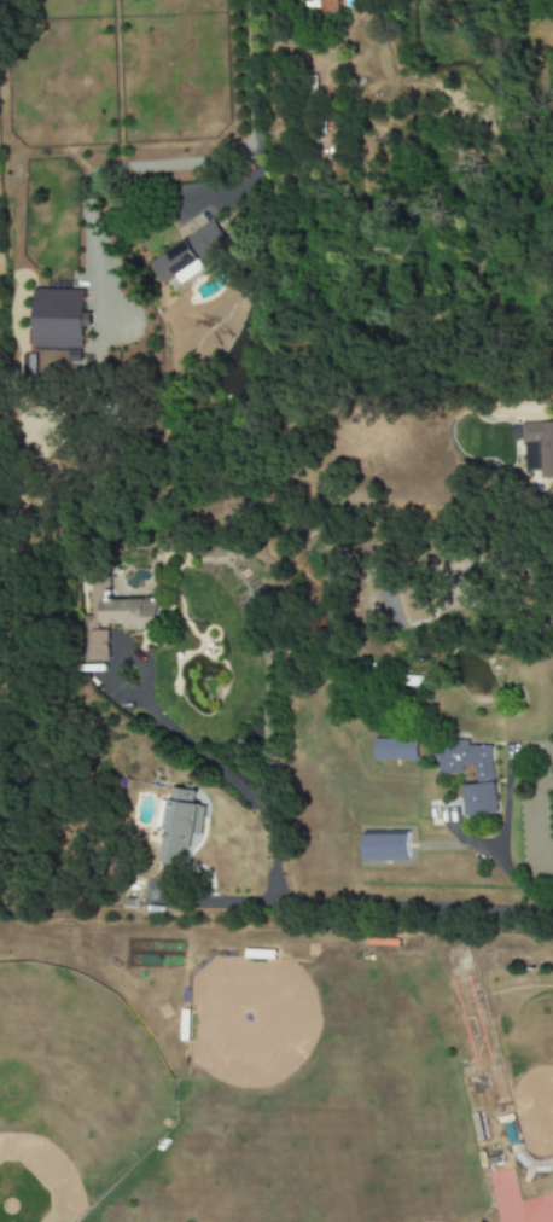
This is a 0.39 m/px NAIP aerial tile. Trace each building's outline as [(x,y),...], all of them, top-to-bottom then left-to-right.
[(318,14),(338,14),(338,0),(318,0),(318,14)] [(165,286),(227,245),(212,222),(150,263),(165,286)] [(84,290),(34,289),(32,348),(82,350),(84,290)] [(541,471),(541,476),(552,476),(552,422),(523,423),(524,471),(541,471)] [(419,588),(383,592),(387,627),(423,623),(419,588)] [(496,814),(493,745),(469,746),(469,740),(432,742),(433,775),(463,773),(462,765),(474,764),(476,785),(464,785),(466,816),(496,814)] [(159,863),(180,865),(182,848),(189,849),(191,835),(202,836),(205,806),(192,804),(194,790),(171,787),(169,801),(160,800),(157,827),(163,828),(159,863)]
